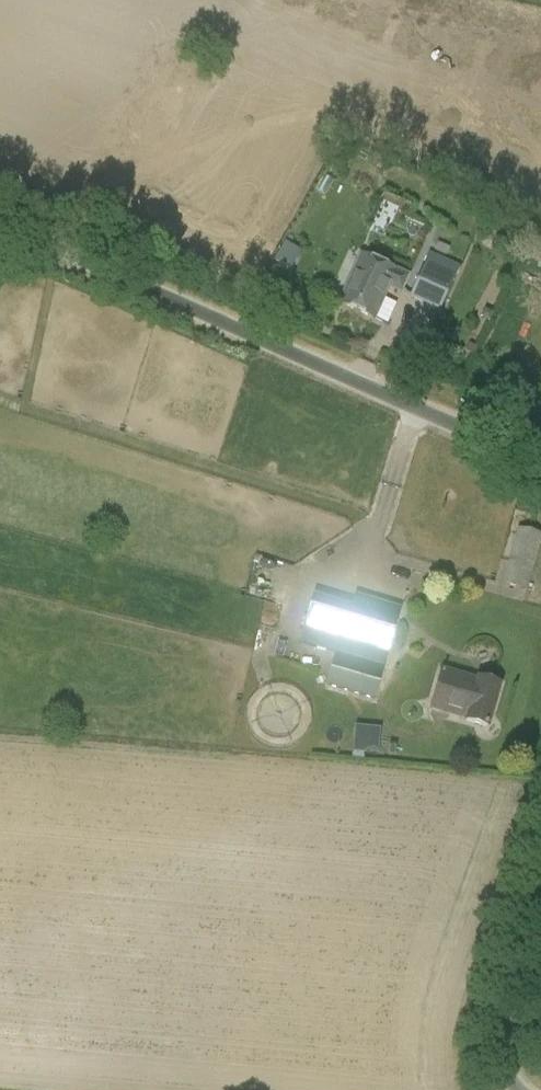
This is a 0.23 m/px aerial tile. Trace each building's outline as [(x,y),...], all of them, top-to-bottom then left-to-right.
[(369,252),(397,259),(401,242),(373,235),(369,252)] [(275,261),(290,270),(301,252),(286,243),(275,261)] [(388,286),(400,292),(407,277),(362,256),(341,304),(374,319),(388,286)] [(428,256),(409,298),(439,312),(458,270),(428,256)] [(517,529),(502,583),(528,591),(540,541),(540,535),(517,529)] [(355,594),(351,607),(314,597),(301,643),(336,653),(326,686),(375,700),(384,667),(383,667),(387,655),(389,656),(403,608),(355,594)] [(467,722),(489,728),(501,685),(479,679),(478,681),(442,671),(431,711),(468,721),(467,722)] [(379,728),(355,726),(352,751),(377,754),(379,728)]
